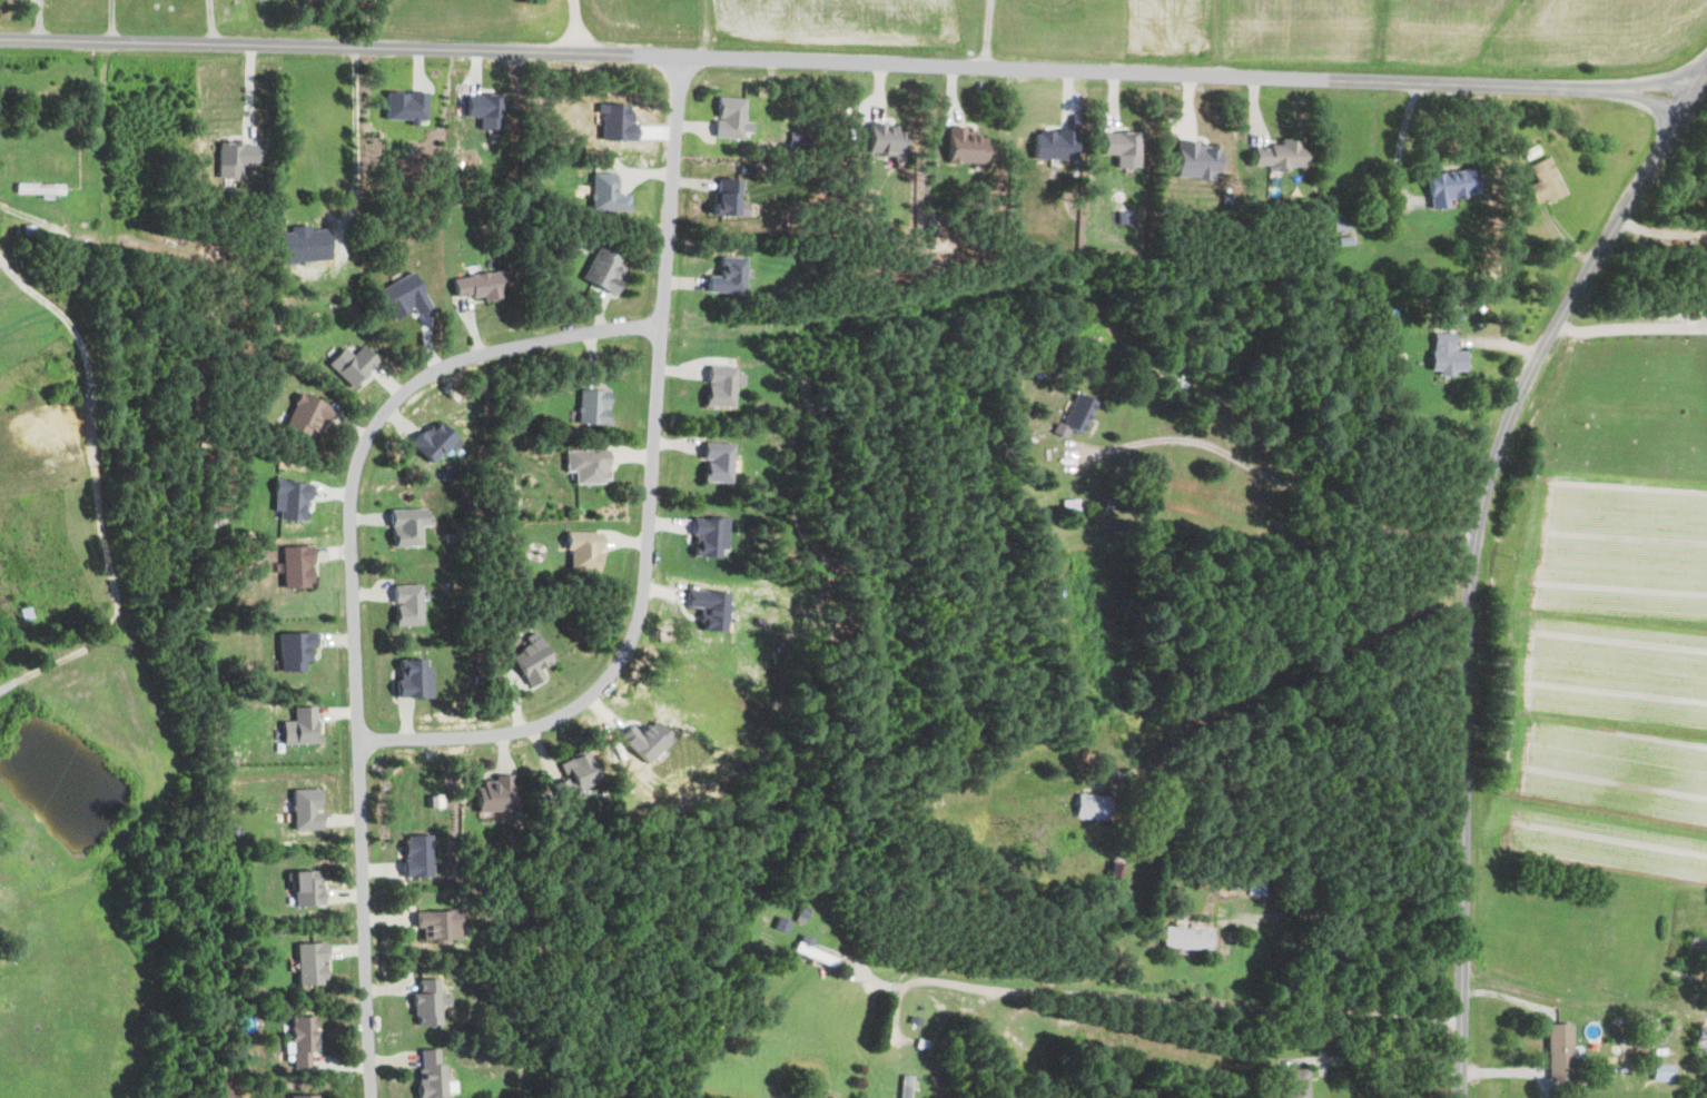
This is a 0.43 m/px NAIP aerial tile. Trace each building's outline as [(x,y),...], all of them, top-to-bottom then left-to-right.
[(421,94),(380,93),(380,122),(421,122),(421,94)] [(473,130),(496,130),(497,96),(459,94),(458,117),(473,118),(473,130)] [(708,138),(739,140),(741,99),(713,97),(711,122),(709,121),(708,138)] [(857,124),(854,152),(894,155),(896,128),(857,124)] [(942,128),(941,163),(982,165),(983,139),(971,139),(971,129),(942,128)] [(1072,160),(1073,132),(1028,131),(1027,158),(1072,160)] [(1111,168),(1137,168),(1136,131),(1095,132),(1095,155),(1111,155),(1111,168)] [(1247,168),(1299,168),(1298,140),(1276,140),(1276,147),(1247,147),(1247,168)] [(1217,147),(1194,147),(1194,142),(1172,142),(1171,179),(1205,179),(1205,173),(1216,173),(1217,147)] [(239,179),(239,167),(253,167),(253,144),(214,143),(213,178),(239,179)] [(1563,194),(1546,157),(1525,166),(1532,182),(1522,187),(1531,205),(1542,200),(1543,203),(1563,194)] [(1443,208),(1443,199),(1463,198),(1462,192),(1471,192),(1469,170),(1420,174),(1423,209),(1443,208)] [(586,211),(624,211),(624,195),(611,195),(611,174),(587,173),(586,211)] [(735,181),(713,180),(712,194),(705,194),(704,216),(743,218),(743,203),(734,203),(735,181)] [(277,232),(279,264),(325,262),(324,230),(277,232)] [(742,294),(743,258),(714,257),(714,277),(701,277),(700,293),(742,294)] [(427,307),(410,272),(370,291),(384,321),(407,310),(409,315),(427,307)] [(496,295),(493,272),(445,278),(448,302),(496,295)] [(1426,372),(1434,372),(1434,376),(1452,377),(1452,371),(1462,372),(1462,352),(1451,352),(1451,333),(1426,333),(1426,372)] [(347,389),(372,363),(356,347),(347,356),(338,347),(321,364),(347,389)] [(729,408),(730,385),(739,385),(739,376),(731,376),(731,367),(701,366),(699,407),(729,408)] [(573,426),(605,427),(606,392),(574,391),(573,426)] [(1080,436),(1092,401),(1072,393),(1059,429),(1080,436)] [(280,429),(309,438),(314,422),(320,424),(326,405),(290,394),(280,429)] [(405,447),(426,467),(452,439),(431,419),(405,447)] [(730,444),(697,443),(696,482),(728,483),(730,444)] [(560,473),(568,473),(569,485),(604,484),(603,450),(560,451),(560,473)] [(302,523),(304,482),(270,481),(269,521),(302,523)] [(425,527),(425,509),(384,510),(385,548),(418,547),(418,527),(425,527)] [(723,520),(689,517),(686,557),(713,559),(714,550),(721,551),(723,520)] [(594,532),(558,533),(559,551),(566,551),(567,571),(595,571),(594,532)] [(276,548),(278,589),(305,588),(304,547),(276,548)] [(419,626),(418,586),(387,587),(388,627),(419,626)] [(680,608),(696,608),(695,632),(721,633),(723,593),(681,592),(680,608)] [(540,679),(535,669),(547,664),(532,632),(520,638),(524,648),(504,657),(519,689),(540,679)] [(313,633),(273,634),(275,673),(301,672),(300,662),(309,662),(308,649),(313,648),(313,633)] [(388,700),(426,699),(425,661),(393,662),(394,683),(388,683),(388,700)] [(276,745),(314,744),(313,707),(289,708),(289,722),(275,722),(276,745)] [(668,739),(650,720),(635,733),(626,723),(611,736),(639,766),(668,739)] [(556,800),(596,783),(583,752),(552,765),(557,779),(548,782),(556,800)] [(508,776),(489,777),(489,782),(476,782),(476,789),(467,789),(468,813),(509,812),(508,776)] [(317,790),(286,791),(287,831),(319,830),(319,812),(317,812),(317,790)] [(1101,821),(1102,796),(1071,795),(1070,819),(1101,821)] [(427,878),(426,836),(398,837),(399,861),(395,861),(395,879),(427,878)] [(284,907),(323,907),(323,889),(313,889),(312,873),(284,873),(284,907)] [(416,939),(455,938),(454,910),(409,911),(409,927),(416,927),(416,939)] [(1161,948),(1210,950),(1211,929),(1161,927),(1161,948)] [(808,947),(810,940),(796,934),(789,950),(828,967),(832,957),(808,947)] [(325,942),(292,943),(293,985),(320,984),(319,960),(325,960),(325,942)] [(435,978),(415,978),(414,992),(410,992),(410,1023),(436,1024),(436,1005),(446,1005),(446,991),(435,991),(435,978)] [(307,1067),(307,1053),(312,1053),(311,1015),(287,1016),(288,1025),(282,1025),(283,1053),(288,1053),(288,1067),(307,1067)] [(1544,1079),(1569,1079),(1566,1022),(1542,1023),(1544,1079)] [(1706,1042),(1706,1026),(1693,1023),(1687,1056),(1704,1059),(1706,1042)] [(435,1064),(435,1049),(412,1049),(413,1097),(441,1096),(440,1064),(435,1064)] [(1649,1081),(1670,1082),(1671,1065),(1649,1064),(1649,1081)] [(1306,1068),(1282,1069),(1283,1097),(1306,1097),(1306,1068)]
